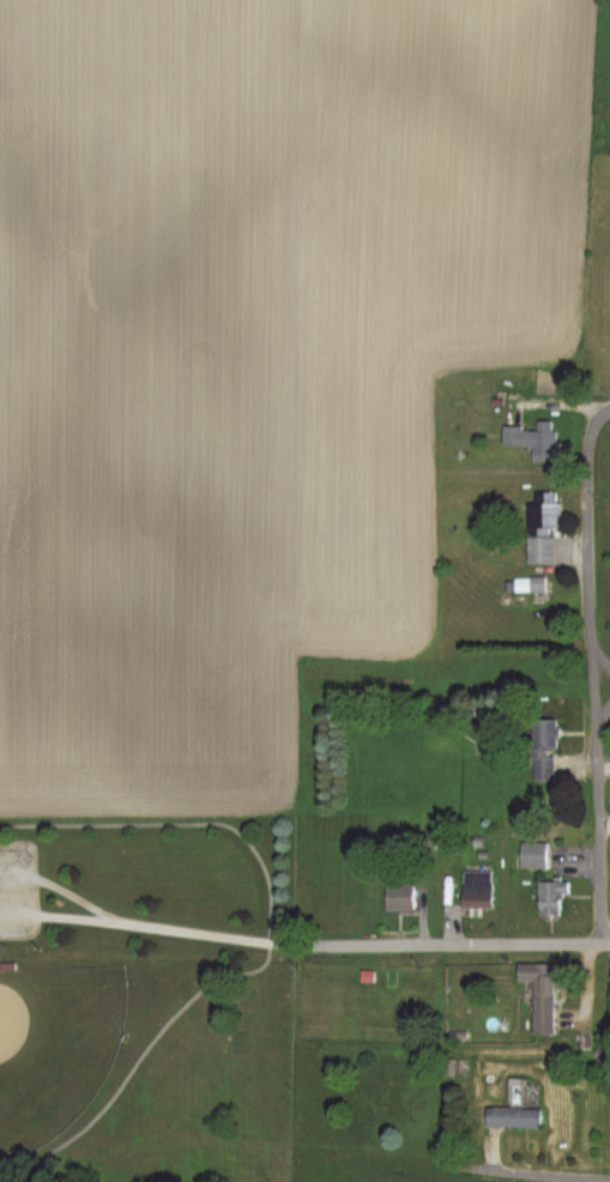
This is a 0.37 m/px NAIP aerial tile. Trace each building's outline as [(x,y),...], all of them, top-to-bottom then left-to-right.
[(556,429),(502,428),(501,451),(530,451),(530,462),(555,462),(556,429)] [(558,529),(558,493),(532,493),(532,503),(526,503),(526,565),(554,565),(554,529),(558,529)] [(542,579),(532,579),(532,591),(542,591),(542,579)] [(531,779),(553,779),(553,718),(530,718),(531,779)] [(548,841),(518,841),(518,867),(548,867),(548,841)] [(490,868),(461,868),(461,906),(490,906),(490,868)] [(537,914),(565,914),(565,880),(537,880),(537,914)] [(385,883),(385,909),(413,909),(413,883),(385,883)] [(551,962),(516,963),(516,980),(531,980),(532,1034),(553,1034),(551,962)] [(539,1107),(485,1107),(485,1126),(539,1126),(539,1107)]
